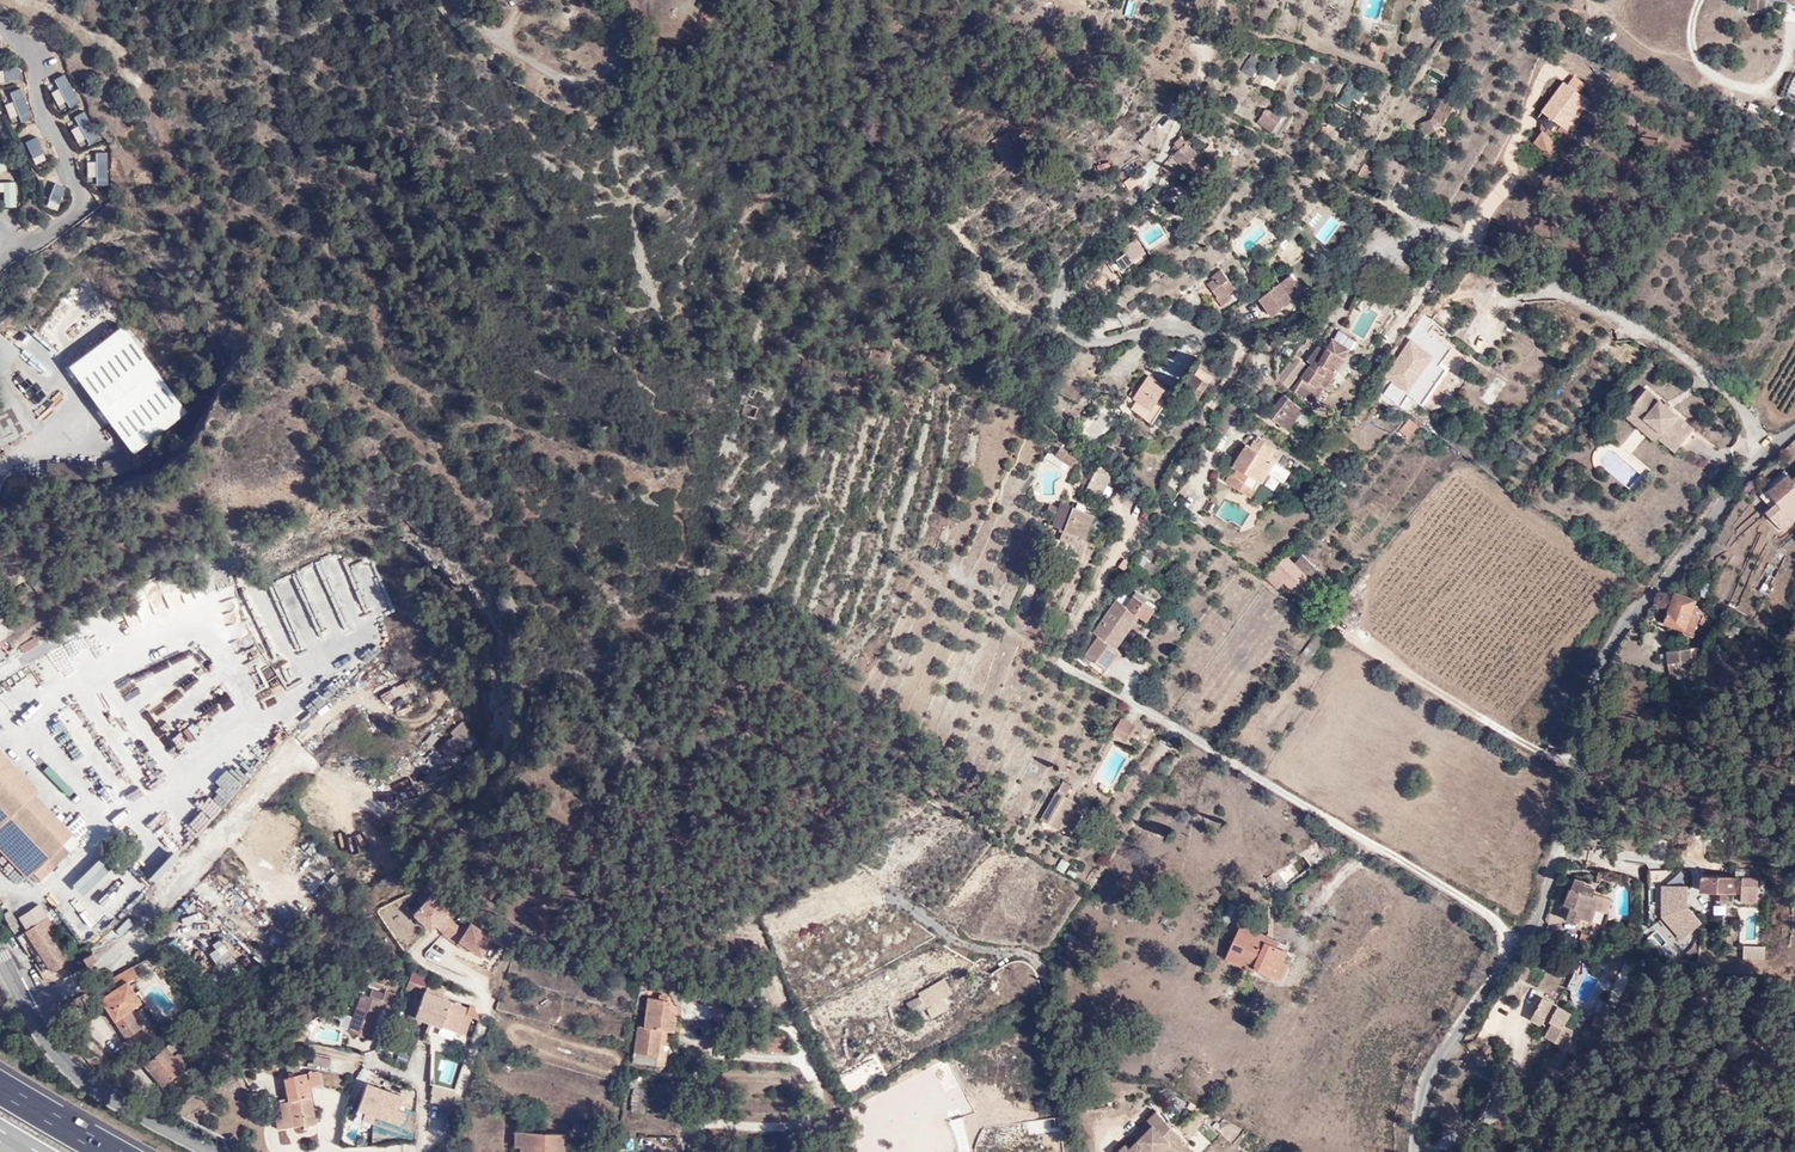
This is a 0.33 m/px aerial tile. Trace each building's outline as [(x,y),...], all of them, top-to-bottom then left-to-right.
[(1746,11),(1761,14),(1764,0),(1748,0),(1746,11)] [(1532,10),(1524,7),(1519,21),(1527,24),(1532,10)] [(1384,30),(1376,28),(1373,38),(1382,40),(1384,30)] [(32,79),(15,38),(0,43),(0,90),(32,79)] [(1366,52),(1356,49),(1355,56),(1365,58),(1366,52)] [(1386,55),(1375,50),(1371,60),(1383,66),(1386,55)] [(1291,73),(1280,67),(1270,83),(1280,90),(1291,73)] [(67,68),(42,84),(62,119),(87,103),(67,68)] [(1264,75),(1254,68),(1248,77),(1258,84),(1264,75)] [(1427,78),(1442,82),(1444,72),(1429,68),(1427,78)] [(1571,131),(1581,118),(1579,116),(1591,99),(1568,83),(1545,118),(1571,131)] [(13,130),(38,122),(26,85),(0,94),(0,99),(13,130)] [(1368,96),(1352,86),(1346,99),(1361,107),(1368,96)] [(1436,118),(1422,123),(1427,137),(1436,132),(1434,128),(1441,124),(1445,126),(1457,107),(1446,101),(1436,118)] [(88,109),(65,122),(80,151),(107,138),(88,109)] [(1268,111),(1260,123),(1274,132),(1284,116),(1278,112),(1268,111)] [(1568,135),(1571,131),(1545,118),(1543,122),(1553,129),(1550,134),(1546,133),(1538,145),(1550,153),(1553,155),(1561,143),(1558,141),(1564,132),(1568,135)] [(1586,121),(1581,118),(1571,131),(1578,134),(1586,121)] [(21,139),(34,168),(34,173),(58,162),(44,131),(21,139)] [(1568,135),(1574,140),(1578,134),(1571,131),(1568,135)] [(1004,135),(990,145),(1001,160),(1011,153),(1007,147),(1011,144),(1004,135)] [(1787,152),(1794,156),(1794,136),(1787,152)] [(1171,165),(1184,179),(1190,174),(1194,178),(1199,173),(1202,176),(1216,164),(1208,154),(1202,160),(1185,141),(1175,150),(1181,156),(1171,165)] [(1553,155),(1550,153),(1547,157),(1554,163),(1565,146),(1561,143),(1553,155)] [(12,170),(3,144),(0,145),(0,172),(12,170)] [(73,160),(93,192),(123,176),(105,145),(73,160)] [(37,181),(50,211),(74,200),(59,174),(37,181)] [(0,182),(0,195),(3,195),(3,209),(17,204),(19,182),(0,182)] [(1261,219),(1254,212),(1248,219),(1255,225),(1261,219)] [(1314,235),(1324,243),(1341,223),(1331,215),(1314,235)] [(1146,254),(1137,242),(1125,250),(1134,263),(1146,254)] [(1257,261),(1248,269),(1255,277),(1264,269),(1257,261)] [(1463,269),(1457,265),(1453,272),(1458,275),(1463,269)] [(1222,301),(1228,296),(1233,302),(1244,291),(1226,272),(1216,281),(1218,283),(1211,289),(1222,301)] [(84,371),(94,357),(57,327),(83,296),(112,332),(125,321),(89,279),(63,299),(39,333),(84,371)] [(1283,290),(1296,306),(1306,298),(1307,297),(1293,281),(1283,290)] [(1262,307),(1276,323),(1296,306),(1283,290),(1277,282),(1265,292),(1271,299),(1262,307)] [(24,320),(0,338),(0,441),(1,443),(31,428),(3,373),(22,351),(68,389),(84,371),(24,320)] [(1411,357),(1393,384),(1387,394),(1401,404),(1403,405),(1409,395),(1422,404),(1443,370),(1437,367),(1449,348),(1425,333),(1411,357)] [(1334,343),(1352,355),(1358,346),(1340,334),(1334,343)] [(1352,355),(1334,343),(1325,356),(1317,351),(1307,365),(1312,369),(1294,395),(1312,409),(1324,393),(1327,394),(1352,355)] [(1303,370),(1295,365),(1281,384),(1290,391),(1303,370)] [(1196,375),(1209,383),(1213,375),(1200,367),(1196,375)] [(1141,388),(1134,400),(1150,412),(1166,390),(1149,377),(1141,388)] [(1087,396),(1068,384),(1060,396),(1080,408),(1087,396)] [(1134,400),(1141,388),(1135,384),(1127,395),(1134,400)] [(1202,395),(1191,389),(1183,403),(1193,409),(1202,395)] [(1645,428),(1679,459),(1694,440),(1647,398),(1628,421),(1640,433),(1645,428)] [(1301,414),(1284,400),(1268,420),(1286,435),(1301,414)] [(759,406),(745,402),(741,416),(754,420),(759,406)] [(1085,421),(1090,436),(1106,430),(1101,415),(1085,421)] [(1410,439),(1419,426),(1408,419),(1399,432),(1410,439)] [(1640,433),(1628,421),(1623,426),(1654,453),(1658,449),(1674,464),(1679,459),(1645,428),(1640,433)] [(1267,462),(1273,452),(1260,443),(1257,447),(1254,444),(1250,448),(1243,443),(1237,451),(1245,456),(1240,463),(1233,457),(1229,465),(1236,471),(1230,479),(1227,476),(1223,483),(1246,499),(1254,486),(1258,489),(1267,477),(1274,466),(1267,462)] [(1108,469),(1120,455),(1110,446),(1098,461),(1108,469)] [(1076,461),(1058,448),(1053,455),(1071,468),(1076,461)] [(1274,466),(1280,457),(1273,452),(1267,462),(1274,466)] [(1274,466),(1267,477),(1280,487),(1288,475),(1274,466)] [(1109,476),(1095,472),(1089,493),(1103,497),(1109,476)] [(1787,475),(1767,494),(1773,500),(1766,507),(1770,511),(1767,514),(1775,525),(1786,515),(1785,513),(1794,503),(1794,478),(1792,481),(1787,475)] [(1265,484),(1255,493),(1264,504),(1274,495),(1265,484)] [(1048,505),(1045,517),(1053,519),(1056,507),(1048,505)] [(1069,514),(1058,510),(1051,526),(1081,540),(1091,517),(1072,508),(1069,514)] [(1296,571),(1283,559),(1264,577),(1278,590),(1296,571)] [(1674,593),(1661,624),(1681,632),(1687,618),(1694,621),(1698,612),(1691,609),(1693,604),(1674,593)] [(1093,636),(1098,639),(1088,655),(1099,662),(1093,671),(1104,678),(1121,651),(1117,647),(1137,616),(1147,622),(1154,609),(1135,598),(1127,609),(1115,602),(1093,636)] [(1661,624),(1644,616),(1639,624),(1656,634),(1661,624)] [(1688,635),(1694,621),(1687,618),(1681,632),(1688,635)] [(1710,624),(1700,620),(1698,624),(1700,624),(1699,626),(1708,630),(1710,624)] [(37,641),(22,650),(27,657),(41,649),(37,641)] [(173,662),(185,657),(183,651),(170,656),(173,662)] [(1688,663),(1667,663),(1667,675),(1688,675),(1688,663)] [(1134,725),(1119,717),(1109,735),(1122,743),(1134,725)] [(463,720),(448,732),(452,737),(438,748),(448,760),(477,736),(463,720)] [(60,843),(70,834),(31,794),(35,790),(0,753),(0,781),(60,843)] [(24,877),(31,871),(43,859),(60,843),(0,781),(0,852),(24,877)] [(1075,787),(1066,781),(1043,820),(1072,838),(1085,817),(1075,810),(1079,803),(1068,797),(1075,787)] [(1323,834),(1322,836),(1326,854),(1329,856),(1337,847),(1338,840),(1323,834)] [(43,859),(31,871),(41,882),(70,854),(60,843),(43,859)] [(1279,871),(1285,880),(1307,866),(1302,857),(1279,871)] [(1064,874),(1070,863),(1061,858),(1055,870),(1064,874)] [(1566,920),(1580,924),(1582,917),(1592,920),(1596,908),(1606,911),(1610,897),(1592,891),(1594,887),(1583,883),(1584,881),(1573,877),(1570,889),(1568,888),(1563,903),(1570,906),(1566,920)] [(1707,878),(1707,898),(1738,899),(1738,893),(1744,893),(1744,908),(1759,909),(1761,880),(1707,878)] [(1692,937),(1691,883),(1660,884),(1662,937),(1692,937)] [(420,903),(412,896),(401,910),(408,917),(420,903)] [(433,931),(480,961),(493,941),(426,898),(411,921),(431,934),(433,931)] [(1231,923),(1237,908),(1238,907),(1229,903),(1222,919),(1231,923)] [(88,904),(78,908),(85,925),(95,921),(88,904)] [(27,929),(46,918),(39,908),(21,920),(27,929)] [(11,928),(19,923),(11,911),(5,915),(6,920),(11,928)] [(27,929),(13,936),(41,979),(57,982),(95,960),(84,943),(75,949),(79,957),(72,961),(63,947),(57,951),(48,938),(56,932),(46,918),(27,929)] [(122,935),(133,924),(128,918),(116,929),(122,935)] [(1247,957),(1263,965),(1261,970),(1282,979),(1288,963),(1282,961),(1285,950),(1268,943),(1271,935),(1244,923),(1229,959),(1243,966),(1244,964),(1247,957)] [(1595,942),(1581,936),(1577,944),(1592,950),(1595,942)] [(221,940),(212,944),(215,950),(210,953),(219,969),(233,962),(221,940)] [(1743,946),(1743,960),(1765,960),(1765,946),(1743,946)] [(1244,964),(1260,972),(1261,970),(1263,965),(1247,957),(1244,964)] [(234,965),(219,973),(223,982),(238,973),(234,965)] [(140,976),(134,966),(125,972),(111,980),(116,988),(110,992),(111,994),(103,999),(125,1037),(140,1028),(129,1009),(135,1006),(128,996),(134,992),(129,983),(140,976)] [(920,997),(926,1008),(942,999),(953,993),(946,981),(919,995),(920,997)] [(422,992),(406,986),(404,992),(420,998),(422,992)] [(128,996),(135,1006),(140,1003),(134,992),(128,996)] [(422,992),(420,998),(418,1004),(414,1016),(424,1019),(428,1021),(439,1025),(448,1002),(439,999),(435,997),(422,992)] [(661,1026),(678,1027),(679,1012),(672,1011),(672,998),(649,995),(646,1024),(661,1026)] [(375,1001),(373,1015),(387,1017),(390,999),(375,997),(375,1001)] [(914,1014),(926,1008),(920,997),(908,1003),(914,1014)] [(369,1037),(373,1015),(375,1001),(360,999),(360,1007),(350,1006),(347,1031),(355,1032),(355,1035),(369,1037)] [(942,999),(926,1008),(931,1017),(947,1009),(942,999)] [(405,1013),(414,1016),(418,1004),(409,1001),(405,1013)] [(448,1002),(439,1025),(451,1029),(454,1018),(462,1021),(465,1014),(457,1012),(460,1006),(448,1002)] [(470,1017),(474,1008),(461,1003),(460,1006),(457,1012),(465,1014),(470,1017)] [(1548,1003),(1541,1017),(1551,1022),(1559,1027),(1551,1041),(1573,1053),(1583,1034),(1573,1028),(1580,1016),(1566,1007),(1564,1011),(1548,1003)] [(142,1027),(150,1022),(140,1008),(132,1013),(142,1027)] [(1551,1022),(1541,1017),(1537,1024),(1548,1031),(1551,1022)] [(308,1038),(338,1044),(341,1029),(311,1023),(308,1038)] [(659,1052),(661,1026),(646,1024),(635,1023),(632,1050),(659,1052)] [(448,1037),(451,1029),(439,1025),(437,1033),(448,1037)] [(670,1040),(677,1041),(678,1027),(661,1026),(659,1052),(632,1050),(631,1062),(671,1065),(672,1047),(669,1047),(670,1040)] [(169,1041),(142,1062),(159,1082),(185,1062),(169,1041)] [(1484,1061),(1491,1051),(1485,1046),(1476,1058),(1483,1063),(1484,1061)] [(334,1055),(315,1050),(313,1060),(332,1065),(334,1055)] [(1500,1057),(1491,1051),(1484,1061),(1493,1066),(1500,1057)] [(863,1067),(859,1068),(857,1070),(855,1073),(854,1077),(855,1080),(858,1082),(861,1084),(864,1083),(867,1081),(869,1078),(870,1074),(868,1071),(866,1069),(863,1067)] [(315,1072),(309,1073),(312,1088),(318,1087),(315,1072)] [(312,1088),(309,1073),(280,1080),(283,1093),(273,1095),(277,1111),(267,1112),(270,1123),(289,1120),(290,1126),(313,1122),(307,1089),(312,1088)] [(450,1081),(431,1076),(427,1096),(446,1101),(450,1081)] [(640,1085),(630,1085),(629,1106),(644,1107),(644,1085),(640,1085)] [(365,1086),(356,1115),(362,1116),(358,1130),(369,1133),(373,1122),(396,1129),(406,1097),(365,1086)] [(1189,1147),(1182,1140),(1184,1137),(1154,1107),(1138,1124),(1143,1130),(1137,1136),(1128,1145),(1123,1140),(1112,1151),(1140,1151),(1147,1146),(1152,1151),(1157,1147),(1163,1151),(1183,1151),(1189,1147)] [(596,1119),(583,1119),(578,1118),(578,1130),(595,1131),(596,1119)] [(1138,1124),(1132,1131),(1137,1136),(1143,1130),(1138,1124)] [(520,1146),(520,1151),(564,1151),(564,1135),(514,1133),(514,1146),(520,1146)]
